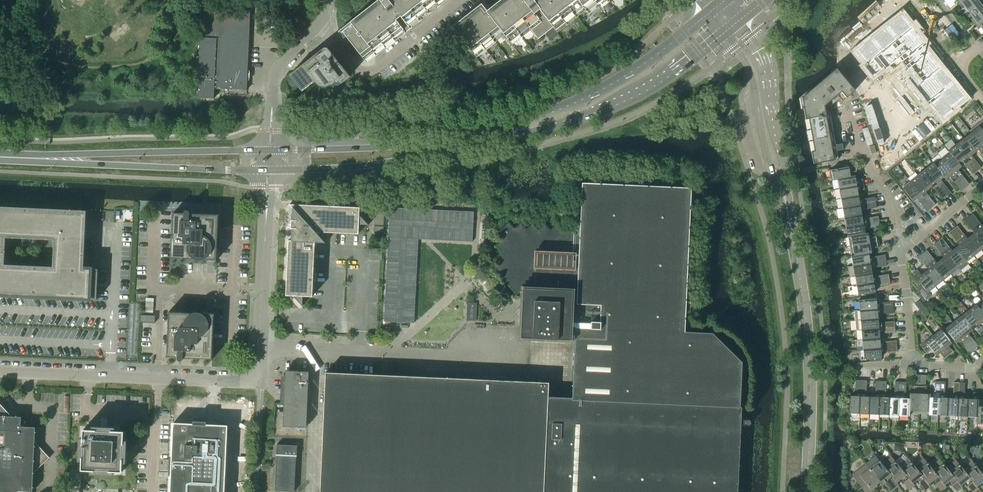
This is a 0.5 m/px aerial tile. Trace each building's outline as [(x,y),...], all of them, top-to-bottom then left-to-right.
[(342,32),(364,60),(365,59),(402,30),(404,32),(410,27),(408,24),(438,0),(383,0),(381,2),(342,32)] [(534,1),(533,0),(505,0),(488,13),(483,6),(454,29),(476,57),(477,56),(476,55),(503,34),(512,45),(513,44),(512,43),(530,29),(538,39),(553,27),(557,33),(568,24),(567,23),(585,9),(589,14),(590,14),(589,13),(605,0),(535,0),(534,1)] [(969,12),(982,2),(981,0),(963,0),(958,4),(962,9),(965,7),(969,12)] [(975,24),(982,18),(982,3),(982,2),(969,12),(973,18),(971,19),(975,24)] [(221,4),(218,4),(201,3),(200,37),(197,98),(214,99),(215,89),(247,90),(250,10),(220,8),(221,4)] [(900,14),(855,51),(865,64),(863,66),(871,76),(883,67),(885,68),(897,58),(906,68),(903,70),(910,78),(908,79),(926,102),(928,101),(942,118),(953,110),(951,107),(963,97),(921,45),(923,43),(900,14)] [(975,24),(979,29),(981,28),(982,30),(982,18),(975,24)] [(324,48),(289,75),(293,80),(291,82),(290,82),(290,83),(290,84),(290,85),(290,86),(291,86),(291,87),(292,87),(293,87),(294,86),(296,85),(301,91),(314,81),(316,83),(316,84),(318,85),(319,86),(321,87),(323,87),(325,87),(326,87),(327,86),(329,86),(331,85),(335,81),(334,81),(334,82),(334,83),(334,84),(334,85),(335,85),(335,86),(336,86),(337,86),(338,85),(350,76),(328,48),(327,48),(326,47),(325,47),(324,48)] [(803,109),(813,164),(838,160),(836,151),(843,150),(842,144),(835,145),(829,107),(839,99),(842,102),(855,91),(842,75),(843,74),(836,66),(830,71),(831,73),(810,91),(809,89),(800,97),(802,109),(803,109)] [(971,133),(971,132),(982,147),(982,122),(982,121),(969,131),(971,133)] [(963,139),(975,153),(978,150),(982,156),(982,147),(971,132),(971,133),(963,139)] [(963,139),(956,145),(977,171),(981,168),(971,155),(975,153),(963,139)] [(948,151),(949,151),(959,165),(959,164),(963,162),(973,175),(977,171),(956,145),(948,151)] [(948,151),(941,157),(958,179),(962,175),(958,170),(961,167),(959,164),(959,165),(949,151),(948,151)] [(941,157),(933,163),(944,177),(946,179),(949,177),(954,182),(958,179),(941,157)] [(933,163),(925,169),(946,196),(951,192),(941,180),(944,177),(933,163)] [(830,181),(837,179),(850,177),(850,176),(849,172),(856,171),(855,166),(828,170),(830,181)] [(925,169),(918,175),(929,189),(932,186),(942,199),(946,196),(925,169)] [(918,175),(910,181),(931,208),(935,204),(925,192),(929,189),(918,175)] [(837,179),(839,189),(863,184),(862,179),(855,180),(855,176),(850,176),(850,177),(837,179)] [(931,208),(910,181),(902,188),(913,201),(917,199),(927,211),(931,208)] [(320,491),(737,491),(740,425),(748,426),(748,420),(741,419),(741,406),(740,406),(742,362),(712,333),(684,332),(685,311),(691,312),(691,303),(686,302),(690,221),(695,222),(695,213),(690,212),(691,188),(582,183),(580,231),(574,231),(563,230),(563,231),(562,230),(557,224),(550,230),(545,223),(538,229),(533,223),(526,229),(521,222),(514,228),(509,222),(496,234),(501,240),(495,246),(501,252),(495,258),(500,264),(494,270),(517,295),(522,295),(520,337),(570,340),(570,328),(575,328),(572,398),(548,397),(549,383),(326,372),(320,491)] [(839,189),(840,198),(858,195),(857,191),(864,190),(863,184),(839,189)] [(840,198),(842,208),(875,202),(875,197),(859,199),(858,195),(840,198)] [(842,208),(844,218),(861,214),(861,210),(876,207),(875,202),(842,208)] [(293,213),(293,220),(291,220),(291,229),(293,229),(292,240),(288,240),(286,296),(293,296),(303,306),(303,296),(312,297),(315,242),(326,243),(316,232),(358,234),(359,225),(369,225),(359,215),(360,207),(289,204),(294,209),(295,211),(293,213)] [(83,299),(97,300),(98,269),(84,268),(87,211),(27,208),(0,207),(0,295),(83,299)] [(390,207),(384,321),(414,323),(418,239),(472,242),(474,212),(390,207)] [(173,213),(171,259),(196,260),(197,260),(198,260),(199,260),(200,260),(202,260),(203,260),(217,261),(219,215),(190,214),(190,213),(189,212),(189,211),(188,211),(188,210),(187,210),(186,210),(186,211),(185,211),(185,212),(184,212),(184,213),(173,213)] [(968,217),(982,236),(982,225),(982,226),(972,213),(968,217)] [(844,218),(846,227),(879,221),(878,216),(862,219),(861,214),(844,218)] [(970,236),(981,249),(982,248),(982,236),(968,217),(964,220),(974,233),(970,236)] [(847,237),(848,237),(865,234),(865,233),(864,230),(880,227),(879,221),(846,227),(847,237)] [(957,226),(953,229),(974,255),(981,249),(970,236),(967,238),(957,226)] [(958,245),(955,248),(966,262),(974,255),(953,229),(948,233),(958,245)] [(848,237),(850,246),(876,242),(875,236),(868,237),(868,233),(865,233),(865,234),(848,237)] [(942,238),(937,241),(958,268),(960,270),(968,264),(966,262),(955,248),(952,250),(942,238)] [(943,257),(940,260),(951,274),(958,268),(937,241),(933,245),(943,257)] [(850,246),(851,256),(868,253),(871,253),(870,248),(877,247),(876,242),(850,246)] [(382,249),(370,248),(370,260),(382,261),(382,249)] [(926,250),(922,253),(943,280),(951,274),(940,260),(936,263),(926,250)] [(851,256),(852,266),(886,260),(885,254),(869,257),(868,253),(851,256)] [(928,270),(924,272),(935,286),(943,280),(922,253),(918,257),(928,270)] [(852,266),(848,267),(850,276),(854,276),(872,272),(871,268),(887,265),(886,260),(852,266)] [(935,286),(924,272),(921,275),(917,269),(912,273),(922,285),(917,289),(926,300),(931,296),(928,292),(935,286)] [(854,276),(856,285),(889,279),(888,274),(872,277),(872,272),(854,276)] [(889,279),(856,285),(858,295),(875,292),(874,287),(890,285),(889,279)] [(858,300),(859,310),(893,307),(892,302),(876,303),(876,298),(858,300)] [(914,304),(919,310),(920,310),(921,312),(922,312),(926,309),(919,300),(914,304)] [(968,311),(982,330),(982,314),(976,305),(976,304),(968,311)] [(854,311),(855,320),(878,318),(877,314),(893,313),(893,307),(859,310),(854,311)] [(920,310),(919,310),(915,313),(922,322),(926,319),(922,312),(921,312),(920,310)] [(960,317),(971,331),(975,328),(982,339),(982,330),(968,311),(960,317)] [(169,312),(166,358),(178,358),(178,359),(178,360),(179,361),(180,361),(181,361),(182,361),(183,360),(183,359),(183,358),(212,360),(213,344),(214,314),(200,313),(199,313),(197,313),(194,313),(193,313),(169,312)] [(960,317),(952,323),(974,349),(978,346),(968,333),(971,331),(960,317)] [(856,330),(861,330),(894,327),(894,321),(878,323),(878,318),(855,320),(856,330)] [(974,349),(952,323),(945,329),(956,343),(959,340),(969,353),(974,349)] [(861,330),(862,339),(879,338),(879,334),(895,332),(894,327),(861,330)] [(941,329),(933,335),(948,355),(953,351),(948,346),(952,343),(941,329)] [(948,355),(933,335),(920,345),(926,353),(931,349),(936,356),(940,353),(944,358),(948,355)] [(862,339),(862,349),(896,346),(896,341),(880,342),(879,338),(862,339)] [(896,346),(862,349),(863,359),(881,358),(881,353),(897,352),(896,346)] [(285,370),(283,426),(306,427),(309,372),(285,370)] [(850,413),(860,414),(861,380),(856,380),(855,396),(850,396),(850,413)] [(860,414),(869,414),(870,397),(866,396),(867,380),(861,380),(860,414)] [(869,414),(879,415),(881,381),(875,381),(874,397),(870,397),(869,414)] [(879,415),(889,415),(890,397),(885,397),(886,381),(881,381),(879,415)] [(928,415),(938,415),(940,381),(934,381),(933,397),(929,397),(928,414),(928,415)] [(938,415),(948,416),(949,398),(944,398),(945,382),(940,381),(938,415)] [(889,415),(899,416),(900,382),(895,382),(894,398),(890,397),(889,415)] [(909,416),(909,413),(909,398),(905,398),(906,382),(900,382),(899,416),(909,416)] [(948,416),(958,416),(959,382),(954,382),(953,398),(949,398),(948,416)] [(958,416),(957,420),(959,420),(959,421),(966,421),(967,421),(967,417),(968,399),(966,399),(966,396),(964,393),(965,383),(959,382),(958,416)] [(909,413),(918,414),(920,386),(914,386),(914,393),(909,393),(909,398),(909,413)] [(918,414),(928,414),(929,397),(929,394),(925,394),(925,387),(920,386),(918,414)] [(967,417),(977,417),(978,399),(979,392),(973,392),(972,399),(968,399),(967,417)] [(49,458),(35,442),(36,426),(21,425),(22,416),(11,415),(0,403),(0,491),(33,491),(34,472),(49,458)] [(227,435),(227,424),(217,423),(206,423),(206,421),(193,421),(193,422),(173,421),(172,433),(170,491),(225,491),(227,435)] [(111,475),(113,475),(113,474),(113,472),(122,472),(123,463),(125,463),(126,463),(126,461),(126,457),(126,455),(127,449),(127,448),(127,442),(127,441),(126,441),(124,440),(124,431),(115,431),(115,428),(115,427),(113,427),(109,427),(107,427),(101,427),(100,427),(94,426),(93,426),(93,427),(92,430),(83,429),(83,439),(80,438),(79,438),(79,440),(79,445),(79,447),(79,452),(79,454),(78,459),(78,461),(79,461),(82,461),(81,470),(91,471),(90,473),(90,474),(92,474),(98,474),(99,474),(105,475),(107,475),(111,475)] [(277,444),(276,455),(277,455),(275,491),(294,491),(296,456),(297,456),(297,445),(277,444)] [(898,484),(896,482),(882,465),(873,453),(872,454),(874,457),(866,464),(880,481),(884,478),(893,489),(898,484)] [(914,485),(912,483),(898,465),(889,454),(888,455),(890,458),(882,465),(896,482),(900,479),(909,490),(914,485)] [(930,486),(928,483),(928,484),(914,466),(905,455),(904,456),(906,459),(898,465),(912,483),(916,479),(925,490),(930,486)] [(946,487),(944,484),(930,467),(921,456),(920,457),(922,460),(914,466),(928,484),(928,483),(932,480),(941,491),(946,487)] [(962,488),(960,485),(946,468),(937,456),(936,457),(938,460),(930,467),(944,484),(948,481),(957,491),(962,488)] [(976,486),(962,469),(962,468),(953,457),(952,458),(954,461),(946,468),(960,485),(964,482),(972,491),(974,491),(978,488),(976,486)] [(978,469),(969,458),(968,459),(970,462),(962,468),(962,469),(976,486),(980,483),(982,486),(982,475),(978,469)] [(163,464),(159,464),(158,476),(168,477),(169,459),(163,459),(163,464)] [(880,481),(866,464),(864,461),(863,462),(865,465),(852,475),(850,472),(849,473),(865,491),(870,491),(877,486),(876,485),(880,481)]
